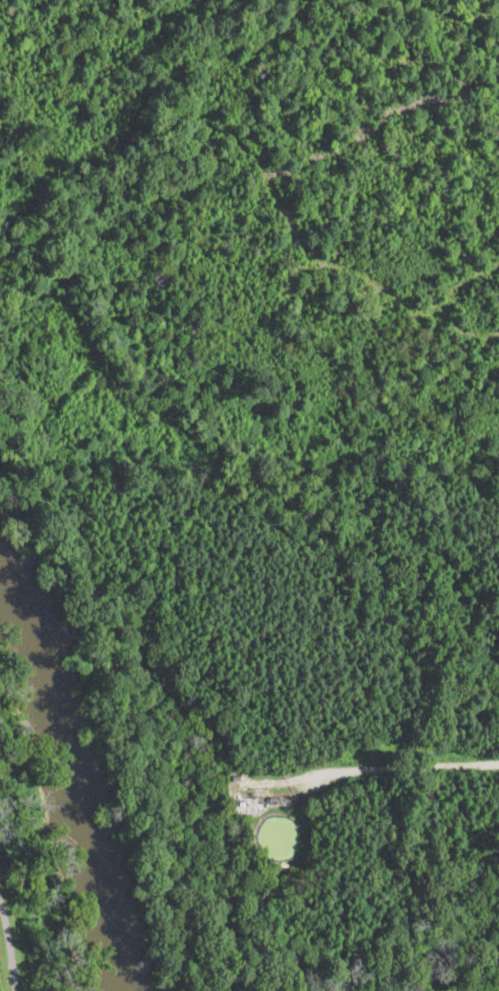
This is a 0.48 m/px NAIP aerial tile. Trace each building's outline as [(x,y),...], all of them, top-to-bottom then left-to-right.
[(270,803),(270,795),(288,794),(289,802),(270,803)]
